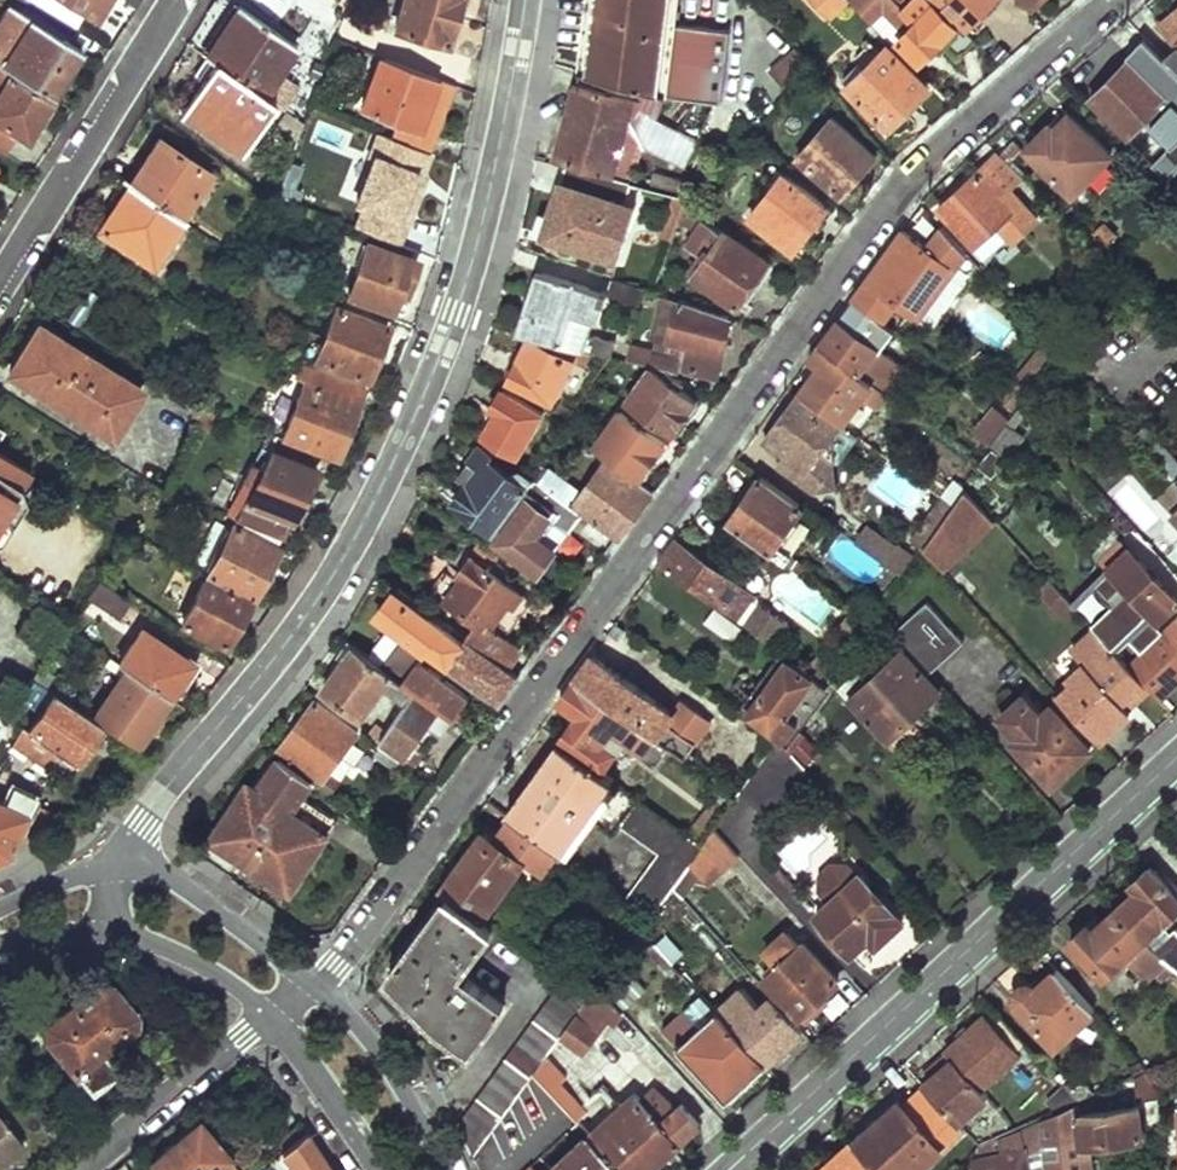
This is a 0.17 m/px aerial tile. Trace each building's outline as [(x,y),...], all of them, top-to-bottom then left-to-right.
[(72,27),(82,12),(94,20),(107,0),(30,0),(72,27)] [(298,2),(327,16),(334,2),(329,0),(299,0),(298,2)] [(445,44),(458,0),(401,0),(393,28),(445,44)] [(718,99),(729,15),(675,7),(676,0),(589,0),(580,71),(666,96),(718,99)] [(830,16),(846,0),(815,0),(830,16)] [(870,22),(891,0),(849,0),(870,22)] [(959,58),(976,42),(962,27),(935,0),(898,0),(918,20),(900,38),(919,57),(945,31),(956,43),(951,49),(959,58)] [(962,27),(990,0),(935,0),(962,27)] [(1030,8),(1038,0),(1022,0),(1030,8)] [(1176,48),(1176,1),(1154,25),(1176,48)] [(55,100),(81,54),(6,7),(0,17),(0,65),(13,73),(55,100)] [(205,56),(262,94),(294,45),(243,12),(227,34),(223,30),(205,56)] [(1125,54),(1129,57),(1165,93),(1173,85),(1176,90),(1176,72),(1141,38),(1125,54)] [(811,68),(787,41),(761,64),(789,95),(811,68)] [(848,85),(884,125),(927,85),(890,47),(848,85)] [(182,112),(237,150),(271,101),(262,94),(205,56),(192,75),(201,83),(182,112)] [(395,138),(431,152),(456,85),(378,56),(360,103),(401,120),(395,138)] [(1089,98),(1171,176),(1176,170),(1176,90),(1173,85),(1165,93),(1129,57),(1089,98)] [(28,142),(55,100),(13,73),(0,93),(0,150),(6,153),(18,134),(28,142)] [(639,144),(666,152),(680,126),(659,111),(661,106),(576,83),(557,154),(628,175),(639,144)] [(799,148),(833,185),(853,166),(857,171),(875,154),(834,113),(799,148)] [(1023,147),(1069,194),(1107,156),(1065,114),(1044,134),(1040,130),(1023,147)] [(129,183),(178,216),(207,169),(158,137),(129,183)] [(394,241),(407,246),(439,174),(377,147),(366,167),(387,176),(366,231),(394,241)] [(286,167),(300,173),(309,157),(292,151),(286,167)] [(994,226),(1007,240),(1034,216),(1009,188),(1023,177),(997,152),(937,207),(972,245),(994,226)] [(544,230),(615,259),(632,206),(624,203),(632,182),(569,166),(544,230)] [(751,221),(795,253),(829,209),(784,176),(751,221)] [(100,228),(151,266),(182,219),(178,216),(129,183),(100,228)] [(675,237),(691,196),(679,193),(664,233),(675,237)] [(695,273),(735,303),(767,261),(706,217),(685,242),(707,257),(695,273)] [(986,260),(1007,240),(994,226),(972,245),(986,260)] [(929,248),(903,227),(851,298),(883,320),(916,276),(929,288),(919,301),(935,314),(943,300),(938,295),(966,254),(942,229),(929,248)] [(347,290),(390,308),(402,282),(408,284),(418,259),(411,255),(412,249),(407,246),(394,241),(389,248),(343,230),(336,252),(357,262),(347,290)] [(519,328),(589,349),(607,294),(537,272),(519,328)] [(607,294),(636,305),(645,289),(612,278),(607,294)] [(670,344),(680,300),(665,297),(655,340),(670,344)] [(732,318),(680,300),(670,344),(666,356),(629,349),(624,359),(716,381),(732,318)] [(317,361),(365,378),(387,326),(334,308),(317,361)] [(903,367),(837,318),(819,343),(886,389),(903,367)] [(9,371),(110,434),(137,389),(37,325),(9,371)] [(510,375),(553,404),(581,359),(530,336),(510,375)] [(886,389),(819,343),(808,359),(817,366),(798,391),(799,392),(841,421),(859,396),(873,407),(886,389)] [(283,436),(334,455),(364,385),(304,360),(291,392),(301,396),(283,436)] [(623,403),(669,435),(695,398),(650,366),(623,403)] [(484,430),(517,448),(541,408),(501,386),(487,410),(492,412),(484,430)] [(841,421),(799,392),(765,441),(805,469),(841,421)] [(1010,418),(998,407),(977,432),(989,442),(1010,418)] [(608,455),(639,479),(664,444),(620,410),(594,444),(608,455)] [(1131,434),(1173,478),(1176,483),(1176,464),(1141,425),(1131,434)] [(993,445),(1005,458),(1023,434),(1010,426),(993,445)] [(235,516),(276,533),(282,519),(284,521),(308,466),(305,465),(308,458),(272,442),(235,516)] [(454,500),(493,531),(523,489),(532,476),(527,473),(519,467),(510,477),(487,460),(491,456),(478,445),(467,460),(478,468),(454,500)] [(21,483),(29,471),(0,454),(0,470),(21,483)] [(635,514),(652,489),(639,479),(608,455),(581,492),(554,472),(543,485),(617,539),(635,514)] [(0,470),(0,518),(21,483),(0,470)] [(573,530),(606,555),(617,539),(543,485),(532,476),(523,489),(574,527),(573,530)] [(1173,478),(1155,493),(1172,510),(1170,512),(1176,520),(1176,483),(1173,478)] [(728,522),(799,576),(805,567),(776,544),(801,511),(762,480),(728,522)] [(916,542),(935,564),(988,516),(958,482),(916,542)] [(494,539),(535,571),(552,550),(532,533),(547,513),(526,497),(494,539)] [(206,571),(249,594),(275,546),(271,544),(276,533),(235,516),(206,571)] [(835,555),(864,579),(881,558),(898,572),(911,555),(866,518),(835,555)] [(1099,560),(1106,568),(1128,546),(1121,539),(1099,560)] [(659,562),(720,605),(733,587),(736,583),(676,540),(659,562)] [(1155,621),(1176,601),(1176,600),(1128,546),(1106,568),(1117,579),(1155,621)] [(465,637),(507,669),(522,649),(505,635),(528,602),(504,582),(509,573),(490,558),(484,565),(472,557),(455,579),(445,571),(431,590),(476,622),(465,637)] [(183,619),(224,641),(249,594),(206,571),(183,619)] [(85,595),(117,616),(130,598),(98,576),(85,595)] [(1047,599),(1057,589),(1048,579),(1038,589),(1047,599)] [(1155,621),(1117,579),(1101,593),(1139,634),(1118,654),(1147,686),(1156,695),(1157,696),(1176,678),(1176,645),(1163,630),(1155,621)] [(720,605),(743,622),(757,605),(733,587),(720,605)] [(1060,613),(1071,603),(1057,589),(1047,599),(1060,613)] [(427,648),(499,702),(517,677),(507,669),(465,637),(441,620),(437,626),(394,593),(377,615),(426,652),(427,648)] [(891,632),(927,670),(957,642),(923,603),(891,632)] [(743,622),(772,643),(785,625),(757,605),(743,622)] [(1176,645),(1176,616),(1163,630),(1176,645)] [(1147,686),(1118,654),(1094,628),(1072,647),(1088,664),(1058,692),(1105,742),(1128,720),(1135,714),(1126,704),(1147,686)] [(126,667),(167,698),(192,665),(141,629),(118,661),(126,667)] [(386,687),(409,704),(418,692),(405,682),(349,641),(336,660),(341,664),(324,689),(363,718),(386,687)] [(939,692),(902,652),(891,662),(878,651),(838,691),(885,741),(885,742),(904,763),(929,739),(911,719),(939,692)] [(579,674),(671,746),(680,753),(705,720),(680,701),(671,713),(593,654),(579,674)] [(774,737),(780,743),(792,726),(821,687),(787,662),(748,715),(760,725),(774,737)] [(418,692),(456,719),(461,713),(472,700),(419,663),(405,682),(418,692)] [(97,708),(136,740),(147,726),(156,713),(167,698),(126,667),(97,708)] [(560,740),(604,772),(628,739),(661,762),(671,746),(579,674),(561,700),(578,714),(560,740)] [(1126,704),(1135,714),(1156,695),(1147,686),(1126,704)] [(383,741),(419,767),(431,752),(425,748),(435,733),(441,738),(456,719),(418,692),(409,704),(390,731),(383,741)] [(1011,741),(1048,782),(1074,759),(1087,747),(1050,707),(1043,712),(1023,692),(997,716),(1015,736),(1011,741)] [(67,775),(99,726),(48,694),(27,727),(62,751),(55,767),(67,775)] [(317,783),(334,796),(344,782),(330,773),(359,734),(316,701),(282,749),(285,753),(282,756),(317,783)] [(160,715),(156,713),(147,726),(150,728),(155,727),(161,719),(160,715)] [(456,719),(472,730),(477,723),(461,713),(456,719)] [(19,722),(8,740),(54,770),(55,767),(62,751),(27,727),(19,722)] [(383,741),(390,731),(379,724),(372,733),(383,741)] [(730,792),(733,794),(735,791),(774,737),(760,725),(717,782),(720,784),(730,792)] [(802,736),(792,726),(780,743),(789,753),(791,750),(802,736)] [(816,752),(802,736),(791,750),(804,764),(816,752)] [(774,737),(735,791),(768,814),(803,767),(789,753),(780,743),(774,737)] [(558,850),(562,853),(615,779),(604,772),(560,740),(507,813),(513,817),(524,825),(558,850)] [(215,840),(291,892),(340,824),(305,799),(317,783),(282,756),(250,806),(241,799),(215,840)] [(5,782),(0,789),(0,859),(9,855),(27,817),(31,820),(36,811),(40,801),(5,782)] [(686,832),(696,839),(730,792),(720,784),(686,832)] [(625,899),(650,918),(672,887),(687,864),(699,847),(702,844),(696,839),(686,832),(642,800),(623,825),(659,852),(625,899)] [(25,834),(42,846),(52,820),(36,811),(25,834)] [(497,839),(509,847),(524,825),(513,817),(497,839)] [(486,831),(444,889),(451,894),(483,919),(524,859),(543,872),(558,850),(524,825),(509,847),(497,839),(486,831)] [(736,853),(713,828),(702,844),(699,847),(719,869),(736,853)] [(874,931),(881,938),(894,927),(903,919),(861,873),(858,875),(849,865),(834,863),(822,874),(821,890),(822,892),(830,901),(815,914),(850,952),(874,931)] [(696,874),(687,864),(672,887),(680,896),(696,874)] [(1175,926),(1171,930),(1163,920),(1176,907),(1176,895),(1152,866),(1140,877),(1134,883),(1139,888),(1118,908),(1175,967),(1176,968),(1176,928),(1175,926)] [(430,1015),(468,1051),(503,1006),(461,973),(495,928),(483,919),(451,894),(393,975),(430,1015)] [(1175,967),(1118,908),(1096,928),(1090,922),(1080,933),(1072,940),(1105,973),(1125,953),(1150,978),(1156,972),(1162,979),(1175,967)] [(664,1028),(727,1096),(743,1081),(765,1061),(719,1005),(717,1008),(638,927),(632,937),(708,1014),(697,1024),(683,1010),(664,1028)] [(837,977),(804,942),(803,944),(789,928),(758,956),(759,958),(768,951),(780,964),(765,977),(798,1013),(827,986),(837,977)] [(1097,1007),(1055,960),(1035,977),(1030,977),(1026,979),(1021,983),(1018,985),(1015,990),(1015,995),(1017,998),(1057,1042),(1074,1028),(1097,1007)] [(624,966),(600,987),(621,1010),(645,988),(624,966)] [(459,1125),(475,1157),(533,1076),(545,1058),(562,1036),(587,1000),(562,980),(459,1125)] [(45,1038),(90,1093),(117,1070),(104,1052),(136,1027),(137,1014),(113,984),(100,986),(47,1026),(45,1038)] [(587,1000),(562,1036),(583,1052),(607,1019),(613,1023),(622,1011),(621,1010),(600,987),(598,985),(587,1000)] [(759,1005),(741,988),(719,1005),(765,1061),(788,1040),(802,1027),(770,994),(759,1005)] [(1088,1042),(1111,1021),(1097,1007),(1074,1028),(1088,1042)] [(982,1088),(1031,1044),(1004,1016),(994,1024),(985,1015),(966,1031),(947,1048),(982,1088)] [(927,1082),(961,1119),(990,1096),(982,1088),(947,1048),(934,1059),(942,1068),(934,1075),(927,1082)] [(563,1077),(545,1058),(533,1076),(575,1119),(585,1110),(558,1082),(563,1077)] [(1066,1083),(1080,1097),(1099,1089),(1072,1060),(1057,1073),(1066,1083)] [(1141,1096),(1161,1096),(1159,1069),(1138,1079),(1141,1096)] [(880,1169),(913,1169),(940,1144),(943,1147),(967,1126),(961,1119),(927,1082),(903,1105),(900,1101),(877,1121),(855,1142),(880,1169)] [(1080,1097),(1066,1083),(1049,1097),(1059,1108),(1080,1097)] [(596,1089),(601,1094),(606,1090),(601,1084),(596,1089)] [(589,1133),(592,1137),(624,1169),(649,1169),(679,1141),(699,1123),(681,1104),(675,1109),(654,1087),(642,1099),(634,1092),(620,1105),(615,1110),(589,1133)] [(615,1110),(620,1105),(606,1090),(601,1094),(615,1110)] [(1046,1169),(1092,1169),(1088,1142),(1114,1139),(1143,1136),(1141,1108),(1082,1116),(1080,1105),(1045,1119),(1047,1143),(1061,1142),(1063,1157),(1044,1159),(1046,1169)] [(0,1158),(21,1141),(0,1115),(0,1158)] [(162,1169),(238,1169),(199,1121),(153,1158),(162,1169)] [(1040,1124),(1002,1140),(1004,1151),(976,1159),(978,1169),(1032,1169),(1027,1154),(1043,1149),(1040,1124)] [(331,1168),(318,1149),(304,1129),(280,1150),(292,1169),(291,1169),(328,1169),(331,1168)] [(556,1169),(624,1169),(592,1137),(556,1169)] [(853,1140),(820,1169),(880,1169),(855,1142),(853,1140)]
